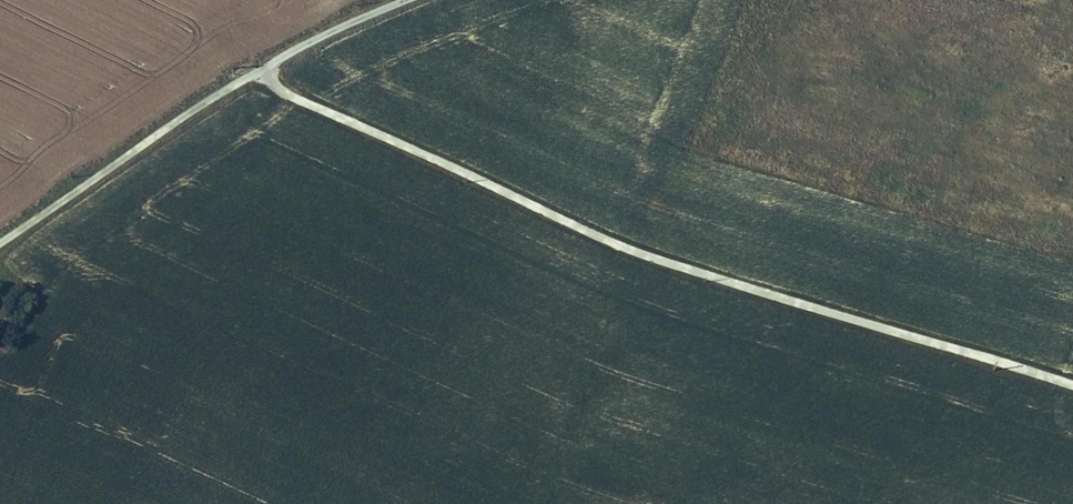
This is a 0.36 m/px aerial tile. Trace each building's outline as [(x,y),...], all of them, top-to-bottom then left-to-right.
[(33,289),(26,286),(22,294),(29,297),(33,289)]
